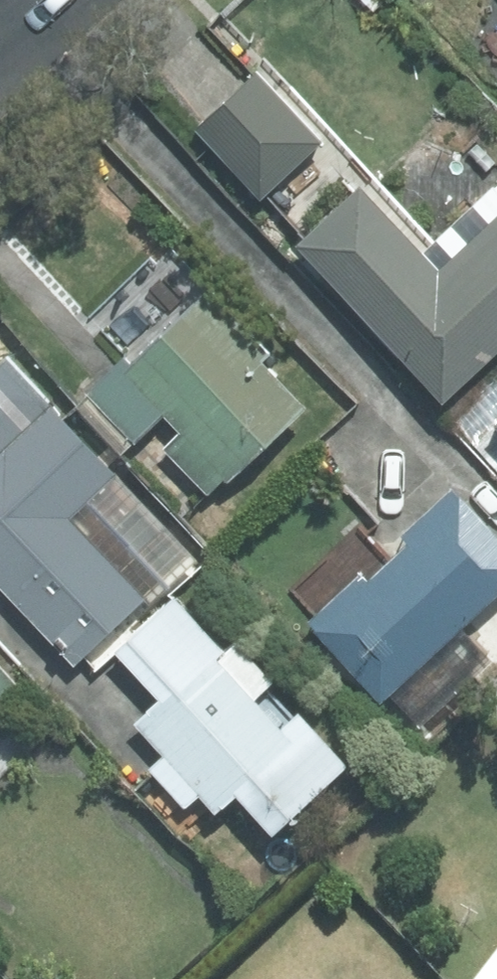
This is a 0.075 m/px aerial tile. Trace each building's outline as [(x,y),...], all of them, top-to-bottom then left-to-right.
[(257,74),(195,132),(260,200),(322,142),(257,74)] [(296,247),(443,401),(496,350),(496,186),(495,184),(430,246),(367,180),(296,247)] [(227,484),(305,409),(260,363),(269,355),(207,291),(130,364),(124,358),(87,394),(134,443),(162,416),(180,434),(163,450),(207,496),(223,480),(227,484)] [(8,360),(0,367),(0,459),(0,460),(0,592),(74,670),(195,555),(8,360)] [(443,414),(496,472),(496,364),(443,414)] [(452,492),(405,534),(407,542),(406,550),(390,564),(360,531),(293,591),(317,617),(311,623),(379,697),(387,690),(419,725),(490,661),(458,626),(496,591),(496,542),(452,492)] [(224,655),(174,600),(113,655),(155,701),(131,723),(162,757),(149,769),(185,809),(199,796),(216,815),(235,798),(272,838),(349,769),(299,714),(291,721),(264,692),(275,682),(239,642),(224,655)] [(0,667),(0,720),(27,696),(0,667)] [(478,978),(496,978),(496,954),(478,978)]
